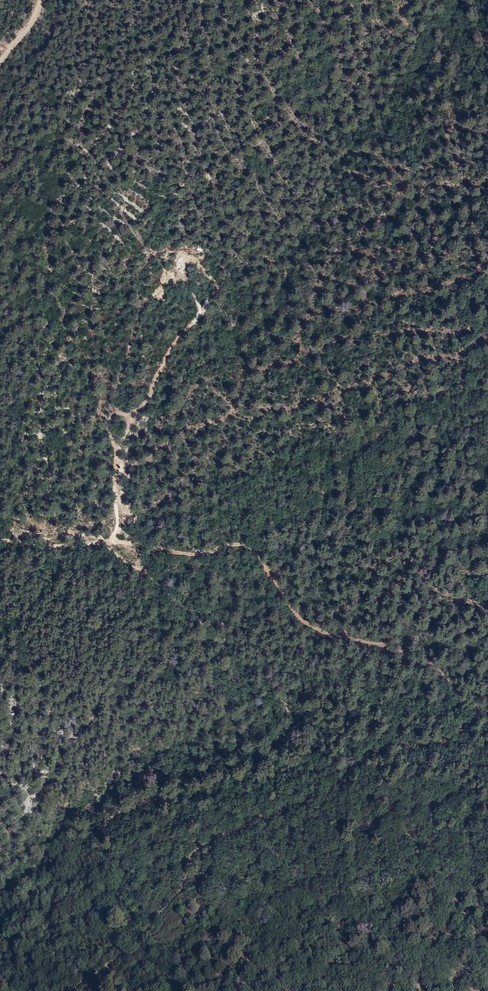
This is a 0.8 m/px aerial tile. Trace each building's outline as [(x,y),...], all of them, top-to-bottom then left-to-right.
[(446,178),(442,179),(443,184),(454,181),(452,172),(445,173),(446,178)]
